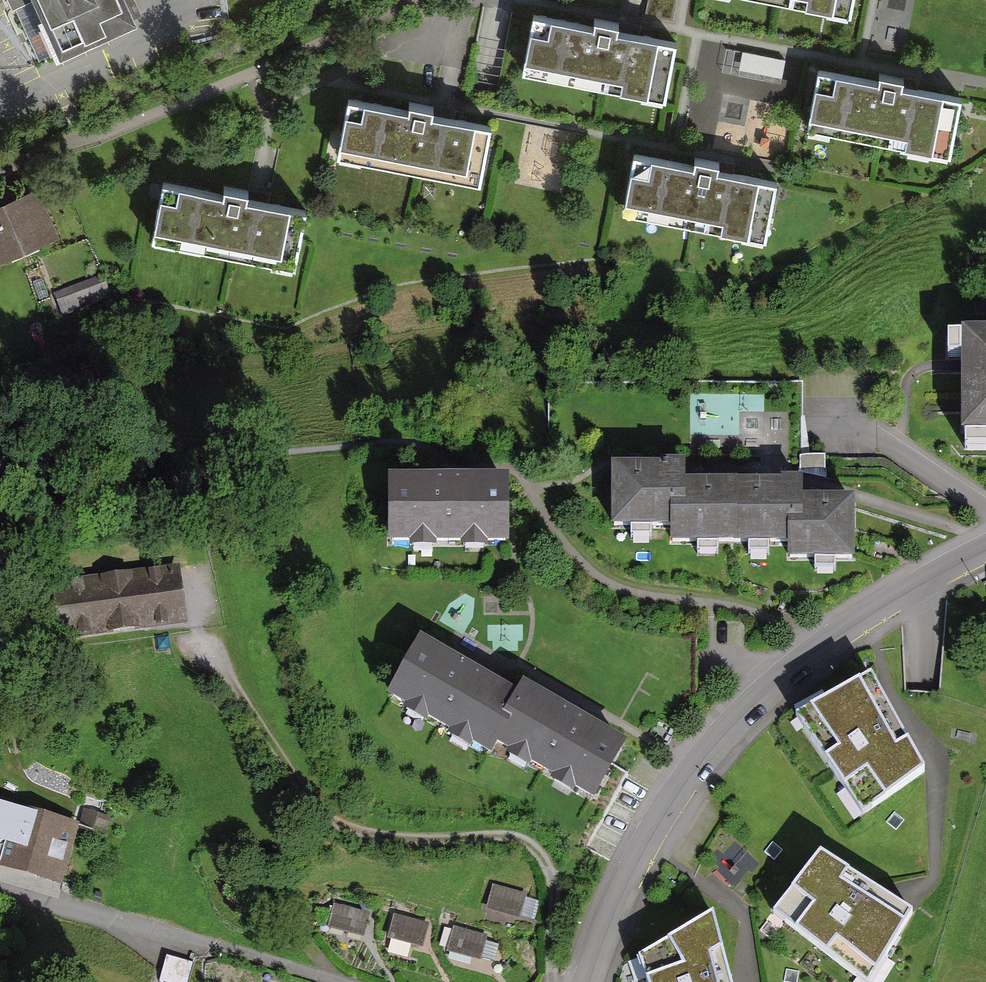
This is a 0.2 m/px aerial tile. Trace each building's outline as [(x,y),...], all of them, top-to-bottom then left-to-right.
[(39,62),(53,56),(32,0),(15,0),(39,62)] [(59,59),(134,26),(122,0),(33,0),(59,59)] [(853,15),(856,0),(766,0),(853,15)] [(591,28),(530,17),(521,72),(666,97),(676,43),(616,32),(616,27),(592,23),(591,28)] [(877,86),(817,76),(807,130),(952,156),(962,101),(901,91),(902,86),(878,82),(877,86)] [(408,112),(347,101),(337,156),(482,181),(492,127),(432,116),(433,111),(409,107),(408,112)] [(694,166),(633,155),(624,210),(769,235),(778,181),(718,170),(719,165),(695,161),(694,166)] [(223,194),(162,183),(152,238),(297,264),(307,209),(247,198),(248,193),(224,189),(223,194)] [(52,230),(33,188),(0,203),(0,253),(52,230)] [(109,298),(101,277),(53,296),(61,317),(109,298)] [(965,322),(966,419),(985,418),(985,322),(965,322)] [(673,534),(738,533),(736,481),(679,482),(679,461),(619,463),(620,520),(673,519),(673,534)] [(502,479),(395,478),(395,537),(501,538),(502,479)] [(736,481),(738,533),(792,531),(792,549),(849,548),(848,497),(798,498),(798,479),(736,481)] [(58,583),(65,637),(192,621),(186,567),(58,583)] [(516,688),(425,636),(393,690),(490,746),(495,737),(510,712),(505,709),(516,688)] [(866,677),(799,719),(860,814),(926,771),(866,677)] [(625,737),(522,678),(516,688),(505,709),(510,712),(495,737),(592,793),(625,737)] [(13,808),(0,855),(0,859),(59,876),(74,826),(13,808)] [(777,913),(870,981),(872,981),(915,914),(823,855),(777,913)] [(528,894),(496,886),(490,908),(522,917),(528,894)] [(369,913),(335,905),(329,930),(363,938),(369,913)] [(428,924),(395,914),(388,939),(421,949),(428,924)] [(641,959),(648,981),(736,981),(716,917),(641,959)] [(486,935),(456,927),(450,951),(480,958),(486,935)] [(193,967),(166,960),(161,981),(189,981),(193,967)]
